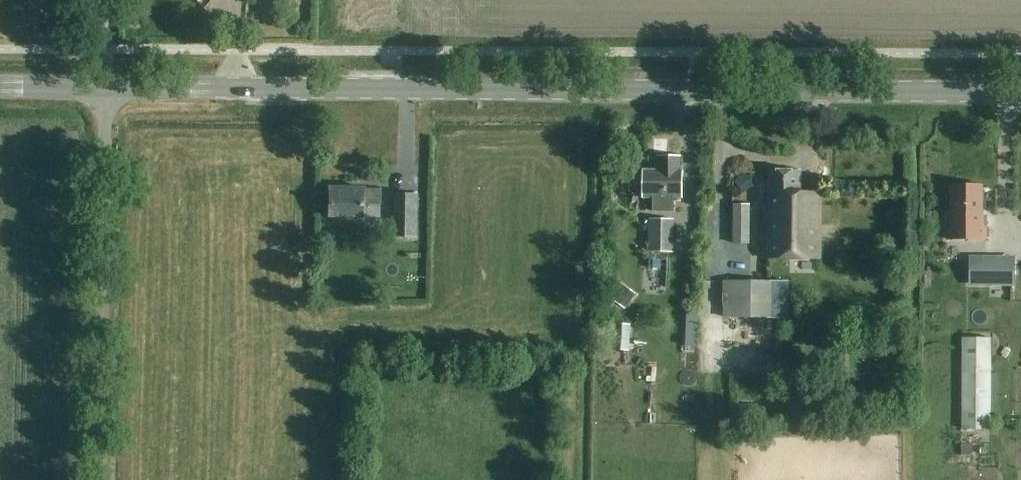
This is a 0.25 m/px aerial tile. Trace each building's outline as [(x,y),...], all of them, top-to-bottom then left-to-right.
[(682,197),(682,169),(680,169),(680,156),(659,155),(659,169),(643,169),(643,177),(640,177),(637,179),(637,183),(637,187),(638,191),(643,193),(643,198),(654,198),(654,212),(672,212),(672,197),(682,197)] [(751,194),(767,182),(757,170),(742,182),(751,194)] [(821,260),(822,194),(803,194),(803,172),(770,171),(770,204),(767,204),(766,259),(821,260)] [(384,208),(384,193),(368,193),(368,189),(332,189),(332,218),(367,218),(367,207),(384,208)] [(984,217),(985,191),(954,191),(953,216),(950,216),(949,240),(988,240),(988,217),(984,217)] [(394,194),(393,225),(417,226),(418,195),(394,194)] [(733,253),(752,253),(752,206),(733,206),(733,253)] [(674,253),(675,221),(650,220),(649,253),(674,253)] [(1016,287),(1016,257),(970,257),(970,287),(1016,287)] [(616,286),(608,296),(625,308),(636,292),(625,285),(619,281),(616,286)] [(780,319),(781,281),(724,281),(724,318),(780,319)] [(640,349),(641,320),(622,319),(621,348),(640,349)] [(787,333),(763,333),(763,348),(787,348),(787,333)] [(963,338),(964,429),(993,429),(993,338),(963,338)] [(773,374),(751,375),(752,384),(774,383),(773,374)]
